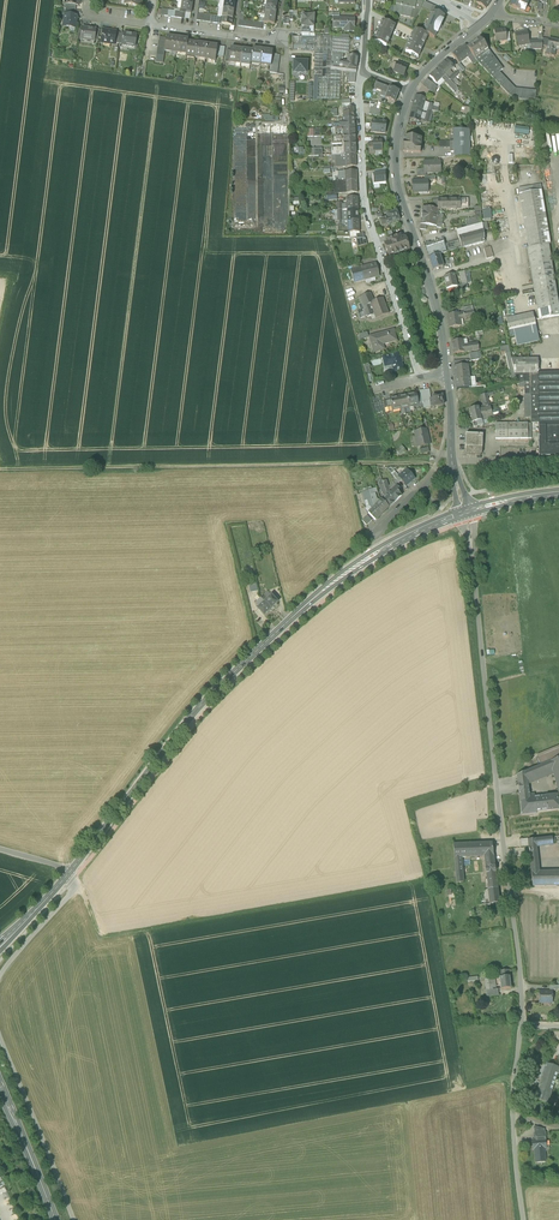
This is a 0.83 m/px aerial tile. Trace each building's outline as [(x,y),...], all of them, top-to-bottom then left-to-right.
[(419,11),(415,8),(416,1),(417,0),(396,0),(393,14),(416,19),(419,11)] [(476,3),(486,9),(492,0),(478,0),(476,3)] [(524,0),(513,0),(512,3),(514,4),(513,8),(520,11),(525,13),(529,3),(524,1),(524,0)] [(234,11),(235,2),(225,1),(224,9),(234,11)] [(423,3),(416,1),(415,8),(419,11),(423,3)] [(423,8),(433,12),(436,6),(426,2),(423,8)] [(191,13),(192,5),(182,3),(181,12),(182,12),(186,13),(191,13)] [(267,7),(265,15),(275,16),(276,8),(267,7)] [(234,11),(224,9),(222,18),(233,19),(234,11)] [(433,12),(424,34),(428,36),(430,36),(435,38),(438,30),(440,30),(441,28),(442,26),(440,25),(444,17),(433,12)] [(69,28),(75,29),(75,28),(77,16),(77,17),(77,16),(75,16),(65,14),(65,15),(64,25),(63,26),(70,27),(69,28)] [(274,25),(275,16),(265,15),(264,24),(274,25)] [(302,23),(302,25),(304,27),(310,28),(314,28),(314,16),(302,15),(302,19),(302,23)] [(232,26),(233,19),(222,18),(222,24),(232,26)] [(347,31),(354,32),(355,19),(333,18),(333,27),(347,28),(347,31)] [(375,42),(387,47),(395,26),(383,21),(375,42)] [(81,39),(94,41),(95,39),(96,30),(83,28),(81,39)] [(102,43),(115,45),(115,43),(117,33),(117,32),(103,30),(102,43)] [(422,48),(428,36),(424,34),(415,30),(405,52),(418,58),(422,48)] [(494,30),(496,42),(506,40),(507,40),(506,33),(505,30),(499,30),(494,30)] [(527,45),(528,51),(531,51),(530,49),(529,41),(527,30),(515,33),(518,47),(527,45)] [(122,45),(135,47),(137,35),(131,34),(131,35),(124,34),(124,33),(124,34),(123,43),(122,45)] [(315,35),(315,37),(314,51),(315,51),(313,101),(340,100),(340,83),(348,83),(349,73),(349,72),(342,72),(342,67),(338,66),(331,66),(333,51),(344,52),(344,54),(347,54),(349,40),(333,39),(333,36),(315,35)] [(530,49),(542,49),(542,46),(542,39),(542,35),(538,35),(538,41),(529,41),(530,49)] [(176,53),(177,53),(179,39),(167,37),(167,38),(166,42),(166,45),(165,49),(165,51),(172,52),(172,50),(177,51),(176,53)] [(292,51),(314,51),(315,37),(302,37),(293,37),(292,51)] [(177,53),(186,54),(188,42),(188,40),(179,39),(177,53)] [(548,47),(549,47),(550,40),(542,39),(542,46),(548,47)] [(554,57),(555,50),(558,51),(558,41),(551,39),(550,40),(549,47),(548,47),(546,55),(554,57)] [(472,55),(475,59),(488,49),(481,40),(480,41),(479,41),(478,41),(477,40),(467,48),(472,55)] [(186,55),(196,56),(197,44),(188,42),(186,54),(186,55)] [(205,59),(207,45),(197,44),(196,56),(195,58),(200,59),(200,56),(205,57),(205,59)] [(218,47),(207,45),(205,59),(216,61),(216,56),(218,47)] [(460,63),(468,57),(472,55),(467,48),(465,45),(453,54),(459,64),(460,63)] [(216,56),(224,57),(225,47),(218,47),(216,56)] [(240,64),(241,64),(243,50),(231,48),(230,53),(229,63),(236,64),(236,62),(241,62),(240,64)] [(260,65),(262,50),(253,49),(252,51),(251,63),(251,62),(260,63),(260,65)] [(477,62),(492,78),(499,72),(503,69),(488,49),(475,59),(477,62)] [(250,66),(251,63),(252,51),(243,50),(241,64),(241,63),(250,64),(250,66)] [(273,52),(262,50),(260,65),(271,66),(271,62),(272,59),(272,55),(273,52)] [(331,66),(338,66),(338,62),(340,62),(340,60),(343,58),(344,54),(344,52),(333,51),(331,66)] [(356,69),(357,69),(358,57),(348,55),(347,63),(340,62),(338,62),(338,66),(342,67),(356,69)] [(475,59),(472,55),(468,57),(472,63),(473,62),(475,64),(477,62),(475,59)] [(438,68),(445,76),(446,77),(447,76),(446,75),(454,67),(446,60),(438,68)] [(307,62),(294,62),(294,74),(307,74),(307,62)] [(398,74),(404,77),(408,67),(397,63),(393,73),(395,73),(394,74),(398,75),(398,74)] [(437,84),(445,76),(438,68),(429,76),(437,84)] [(448,79),(451,82),(454,79),(460,74),(456,71),(448,79)] [(509,82),(499,72),(492,78),(502,88),(509,82)] [(422,85),(430,91),(434,85),(427,79),(422,85)] [(451,88),(454,85),(451,82),(448,79),(445,82),(451,88)] [(515,89),(509,82),(502,88),(513,99),(535,102),(536,91),(515,89)] [(382,90),(388,92),(389,88),(376,83),(374,87),(382,90)] [(395,103),(395,102),(399,92),(399,91),(399,92),(390,88),(389,88),(388,92),(386,97),(385,99),(385,98),(385,99),(386,99),(395,102),(395,103)] [(412,108),(423,111),(426,99),(415,96),(412,108)] [(343,113),(343,118),(354,118),(353,108),(348,109),(348,112),(346,112),(343,113)] [(381,110),(370,108),(369,115),(379,117),(381,110)] [(419,122),(423,111),(412,108),(409,119),(419,122)] [(354,118),(343,118),(343,123),(340,124),(333,124),(334,128),(333,128),(333,129),(335,129),(343,128),(354,128),(354,118)] [(371,132),(385,133),(386,122),(372,121),(372,124),(370,124),(370,128),(371,128),(371,132)] [(342,144),(344,144),(343,128),(335,129),(335,136),(331,136),(332,144),(342,144)] [(354,128),(343,128),(344,144),(355,143),(354,128)] [(313,129),(313,137),(322,137),(321,129),(313,129)] [(453,129),(453,142),(454,148),(454,153),(454,157),(470,156),(469,130),(453,129)] [(403,153),(420,153),(421,148),(419,148),(420,139),(404,138),(403,153)] [(373,142),(373,144),(374,152),(382,152),(382,142),(373,142)] [(294,153),(299,153),(299,156),(305,155),(304,147),(294,147),(294,153)] [(336,155),(345,155),(344,147),(342,147),(332,148),(332,156),(333,156),(336,155)] [(355,147),(344,147),(345,155),(346,155),(356,154),(355,147)] [(322,148),(314,149),(314,156),(323,156),(322,148)] [(356,154),(346,155),(346,167),(356,167),(356,154)] [(336,167),(346,167),(346,155),(345,155),(336,155),(336,161),(336,167)] [(424,170),(424,173),(426,173),(432,173),(432,171),(441,171),(440,161),(424,161),(424,170)] [(336,182),(345,181),(345,171),(337,171),(337,177),(336,177),(336,182)] [(357,171),(345,171),(345,181),(357,181),(357,171)] [(373,175),(374,185),(386,184),(385,174),(373,175)] [(337,194),(346,194),(345,181),(336,182),(336,185),(337,193),(337,194)] [(357,181),(345,181),(346,194),(357,193),(357,181)] [(413,193),(419,193),(419,191),(427,191),(428,191),(428,181),(425,181),(413,181),(413,193)] [(519,195),(528,248),(531,248),(548,245),(550,244),(541,191),(541,187),(538,185),(534,186),(533,188),(527,189),(526,188),(522,188),(519,192),(520,195),(519,195)] [(347,198),(347,204),(347,209),(359,209),(358,198),(347,198)] [(438,209),(439,209),(461,208),(461,199),(438,200),(438,209)] [(234,203),(234,220),(256,220),(256,202),(234,203)] [(420,224),(427,225),(437,227),(437,228),(441,228),(442,224),(438,224),(439,216),(438,216),(439,209),(438,209),(423,207),(420,224)] [(484,208),(484,221),(492,221),(492,208),(484,208)] [(359,209),(347,209),(348,215),(348,221),(359,220),(359,209)] [(380,221),(382,227),(389,225),(400,221),(397,212),(386,216),(387,218),(380,221)] [(483,223),(483,219),(477,221),(476,217),(469,219),(469,221),(465,222),(467,228),(483,223)] [(360,232),(359,220),(348,221),(343,221),(338,221),(338,223),(339,233),(344,233),(360,232)] [(457,231),(458,236),(483,229),(483,223),(467,228),(457,231)] [(483,230),(483,229),(458,236),(460,242),(462,249),(484,242),(485,242),(485,241),(483,230)] [(390,256),(391,257),(394,256),(394,255),(394,253),(398,252),(399,254),(399,252),(403,250),(403,252),(404,252),(407,251),(407,250),(409,249),(405,238),(401,239),(400,236),(388,240),(389,243),(385,244),(388,256),(390,255),(390,256)] [(366,238),(364,238),(356,239),(358,247),(367,245),(366,238)] [(424,245),(433,271),(435,270),(444,267),(439,255),(447,253),(445,246),(444,241),(430,246),(429,243),(424,245)] [(445,246),(447,253),(462,249),(460,242),(445,246)] [(548,245),(531,248),(534,267),(538,293),(556,290),(548,245)] [(484,249),(487,259),(493,257),(490,247),(484,249)] [(363,274),(365,280),(379,277),(376,263),(366,265),(366,266),(368,273),(363,274)] [(365,280),(363,274),(362,267),(350,269),(354,283),(365,280)] [(444,277),(447,289),(457,286),(456,283),(455,274),(444,277)] [(556,290),(538,293),(542,319),(558,316),(558,310),(556,290)] [(360,298),(364,306),(369,305),(371,304),(371,302),(374,301),(370,293),(371,293),(370,292),(370,293),(360,297),(359,298),(360,298)] [(373,310),(376,318),(389,313),(383,298),(374,301),(371,302),(371,304),(373,310)] [(367,316),(368,317),(373,315),(369,305),(364,306),(365,309),(367,316)] [(358,312),(361,318),(367,316),(365,309),(358,312)] [(447,315),(449,328),(462,326),(461,319),(475,317),(474,310),(464,312),(460,313),(447,315)] [(506,319),(508,326),(534,320),(533,314),(506,319)] [(515,337),(517,346),(539,342),(537,331),(536,331),(535,326),(536,326),(534,320),(508,326),(510,338),(515,337)] [(373,350),(374,352),(384,350),(383,344),(396,341),(394,331),(370,337),(370,338),(371,340),(370,340),(372,350),(373,350)] [(359,335),(360,341),(368,338),(367,332),(359,335)] [(453,354),(465,352),(464,346),(463,339),(451,341),(453,354)] [(468,346),(464,346),(465,352),(479,350),(478,343),(467,344),(468,346)] [(506,354),(510,353),(508,345),(500,347),(501,352),(505,351),(506,354)] [(469,353),(471,361),(479,359),(478,352),(469,353)] [(392,364),(394,373),(403,370),(400,354),(383,358),(383,359),(385,365),(392,364)] [(385,374),(394,373),(392,364),(385,365),(383,359),(382,359),(385,374)] [(539,457),(558,457),(558,373),(538,374),(538,359),(511,359),(517,385),(524,383),(525,395),(531,395),(531,417),(531,423),(533,423),(533,424),(536,425),(536,423),(538,423),(539,442),(538,442),(539,457)] [(454,361),(456,384),(470,382),(468,366),(467,360),(454,361)] [(420,392),(420,394),(421,399),(431,397),(430,389),(425,390),(425,391),(420,392)] [(407,394),(409,407),(413,406),(419,405),(418,403),(417,395),(416,392),(407,394)] [(398,396),(401,409),(405,408),(409,407),(407,394),(398,396)] [(493,418),(491,411),(488,397),(487,394),(481,395),(483,403),(484,407),(483,407),(482,406),(469,409),(472,423),(473,427),(474,427),(483,425),(482,421),(493,418)] [(392,411),(401,409),(398,396),(390,398),(390,400),(392,407),(392,411)] [(442,396),(432,397),(432,399),(433,407),(443,406),(442,396)] [(495,439),(528,439),(528,423),(495,424),(495,439)] [(417,437),(419,446),(430,444),(428,434),(426,434),(425,430),(414,432),(415,437),(417,437)] [(465,448),(466,448),(482,448),(483,435),(466,434),(465,448)] [(403,445),(397,450),(400,454),(406,449),(403,445)] [(401,481),(406,487),(415,479),(406,470),(398,477),(401,481)] [(385,479),(382,480),(383,485),(387,495),(390,492),(385,479)] [(402,487),(399,484),(396,480),(392,484),(395,487),(397,489),(399,491),(402,487)] [(390,492),(387,495),(395,503),(400,497),(395,492),(397,489),(395,487),(390,492)] [(372,505),(375,508),(377,505),(374,494),(372,489),(368,490),(371,499),(372,505)] [(362,492),(364,500),(367,500),(371,499),(368,490),(362,492)] [(389,508),(395,503),(387,495),(385,497),(382,501),(389,508)] [(368,505),(369,506),(372,510),(375,508),(372,505),(371,499),(367,500),(368,505)] [(382,515),(389,508),(382,501),(377,505),(375,508),(382,515)] [(376,521),(382,515),(375,508),(372,510),(369,514),(376,521)] [(361,521),(366,525),(371,520),(367,516),(361,521)] [(257,583),(250,584),(251,592),(258,591),(257,583)] [(267,600),(264,602),(271,609),(278,603),(271,596),(267,600)] [(255,603),(259,607),(264,602),(261,598),(255,603)] [(264,616),(271,609),(264,602),(259,607),(257,609),(264,616)] [(376,657),(368,663),(373,669),(382,663),(375,652),(373,654),(376,657)] [(541,765),(548,762),(549,762),(558,758),(558,747),(538,755),(541,765)] [(549,762),(552,769),(554,774),(558,795),(558,758),(549,762)] [(541,774),(550,770),(548,762),(541,765),(538,767),(541,774)] [(532,777),(541,774),(538,767),(526,771),(527,779),(532,777)] [(528,784),(528,785),(554,774),(552,769),(550,770),(541,774),(532,777),(534,781),(528,784)] [(528,785),(528,784),(527,779),(526,771),(517,775),(518,786),(528,785)] [(530,798),(529,790),(519,791),(522,815),(537,814),(536,812),(535,797),(530,798)] [(547,811),(558,809),(558,807),(558,795),(545,796),(547,811)] [(537,797),(535,797),(536,812),(547,811),(545,796),(541,797),(537,797)] [(529,846),(529,847),(537,846),(548,845),(548,838),(528,840),(529,846)] [(453,844),(456,872),(462,871),(461,858),(459,843),(453,844)] [(492,843),(459,843),(461,858),(484,857),(494,857),(492,843)] [(529,847),(530,854),(538,853),(537,846),(529,847)] [(530,854),(532,872),(540,871),(538,853),(530,854)] [(495,867),(494,857),(484,857),(485,868),(495,867)] [(496,874),(495,867),(485,868),(486,875),(496,874)] [(558,886),(558,871),(540,871),(532,872),(533,886),(558,886)] [(499,902),(496,874),(486,875),(490,904),(499,902)] [(500,978),(501,989),(511,988),(509,976),(509,970),(499,971),(500,978)] [(492,982),(492,978),(485,979),(486,991),(496,990),(495,981),(492,982)] [(552,1004),(553,1004),(553,992),(540,992),(540,1003),(548,1004),(548,1002),(552,1002),(552,1004)] [(558,1073),(558,1069),(558,1067),(551,1064),(547,1062),(535,1098),(548,1103),(549,1098),(558,1073)] [(413,1101),(414,1107),(442,1102),(441,1097),(413,1101)] [(549,1098),(548,1103),(558,1106),(558,1101),(549,1098)] [(544,1148),(546,1148),(546,1139),(545,1139),(536,1140),(532,1141),(533,1149),(535,1149),(536,1163),(546,1162),(544,1148)]
